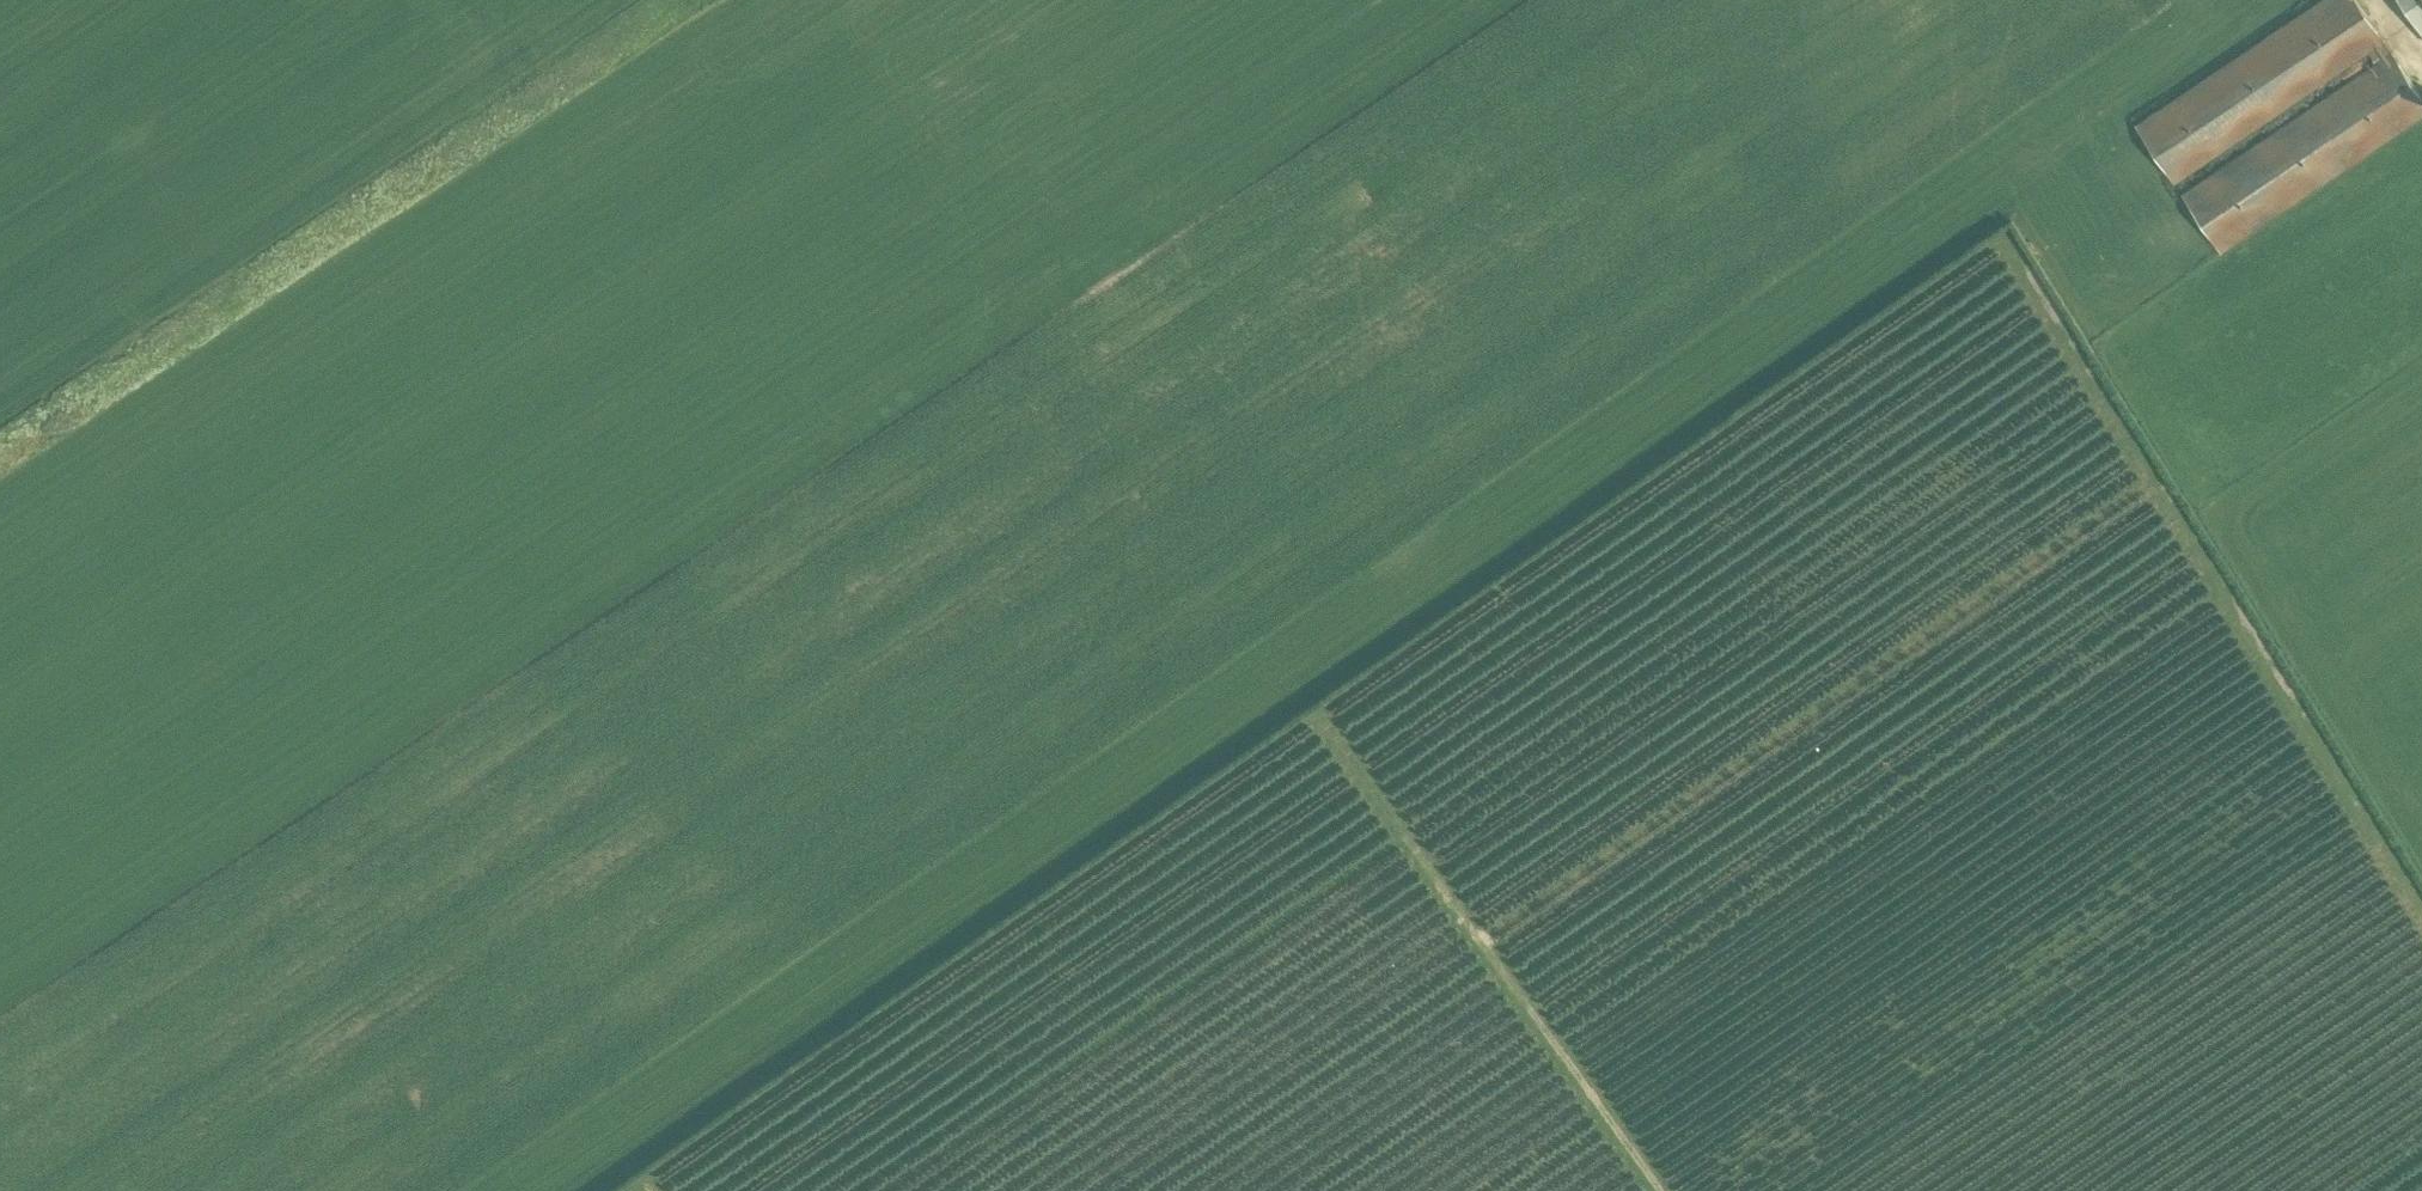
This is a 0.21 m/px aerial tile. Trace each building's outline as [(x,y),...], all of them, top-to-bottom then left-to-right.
[(2357,0),(2320,0),(2137,124),(2174,182),(2383,41),(2357,0)] [(2421,24),(2421,0),(2405,0),(2421,24)] [(2222,250),(2421,115),(2421,96),(2392,52),(2183,193),(2222,250)]
